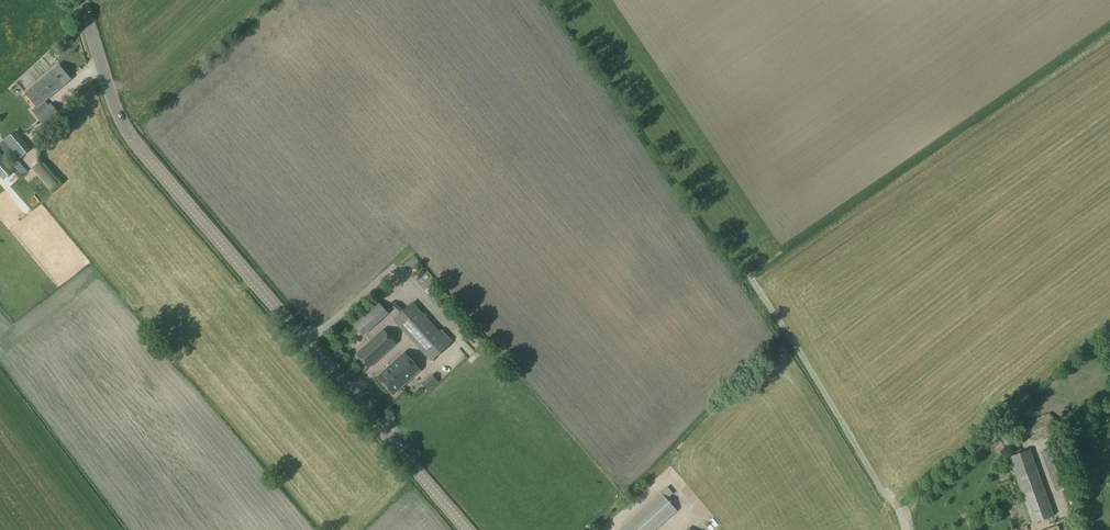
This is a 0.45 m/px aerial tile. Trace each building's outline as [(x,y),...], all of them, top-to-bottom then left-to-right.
[(58,66),(25,94),(37,107),(32,111),(44,126),(59,114),(51,104),(48,106),(44,102),(70,80),(58,66)] [(0,145),(0,148),(23,176),(27,172),(18,160),(31,150),(15,132),(0,145)] [(0,177),(12,167),(0,154),(0,177)] [(377,301),(352,324),(363,337),(388,314),(377,301)] [(412,303),(393,320),(431,362),(450,345),(412,303)] [(383,329),(356,354),(369,368),(396,344),(383,329)] [(478,345),(483,340),(478,335),(473,340),(478,345)] [(337,359),(342,355),(337,350),(332,354),(337,359)] [(404,353),(378,377),(394,394),(420,371),(404,353)] [(356,387),(364,383),(360,374),(351,379),(356,387)] [(1059,447),(1040,453),(1055,492),(1074,486),(1059,447)] [(1030,450),(1008,458),(1033,524),(1054,516),(1030,450)] [(677,511),(667,499),(673,494),(667,487),(661,493),(662,494),(621,529),(656,529),(677,511)]
